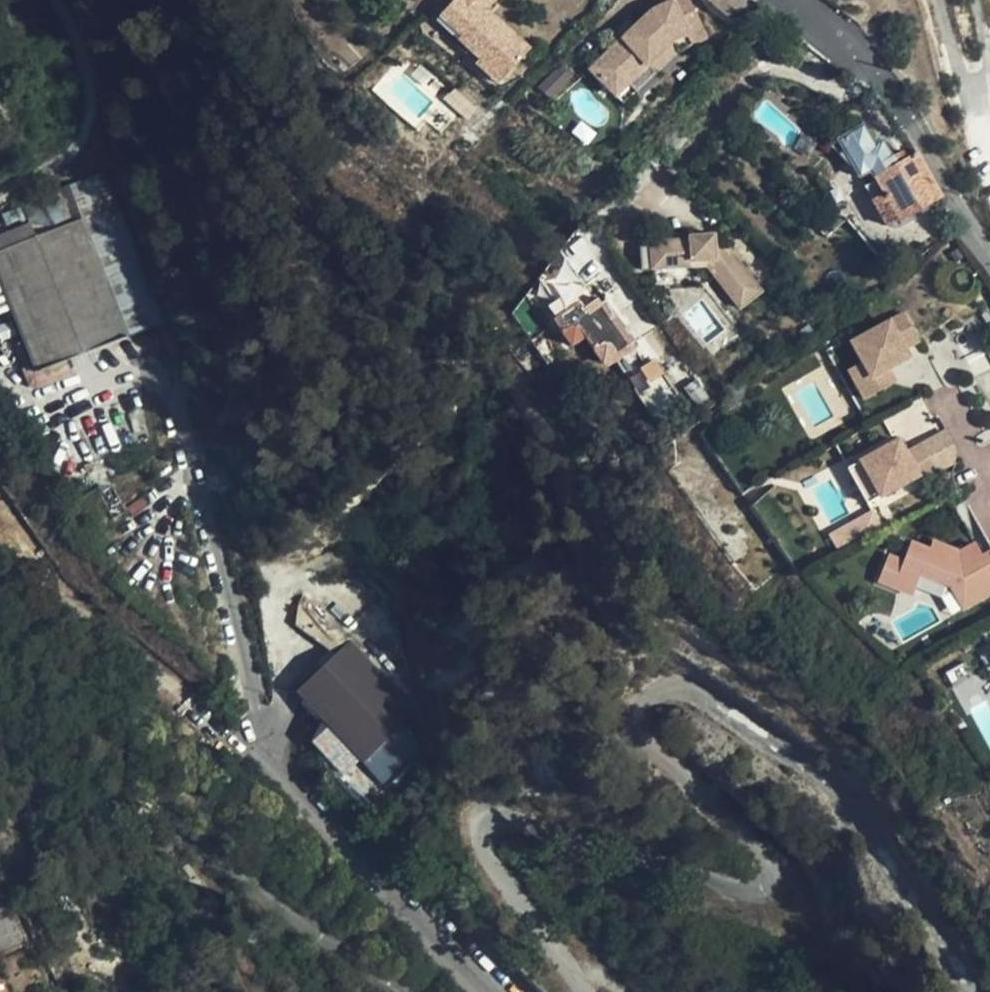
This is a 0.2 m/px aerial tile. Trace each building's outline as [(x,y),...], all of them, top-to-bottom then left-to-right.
[(441,12),(463,33),(459,37),(503,77),(528,49),(507,30),(505,32),(484,12),(495,0),(452,0),(441,12)] [(696,21),(686,0),(663,0),(646,8),(630,24),(618,35),(586,67),(604,86),(617,73),(623,79),(667,35),(696,21)] [(463,33),(441,12),(436,16),(459,37),(463,33)] [(618,35),(630,24),(621,16),(610,27),(618,35)] [(702,34),(696,21),(667,35),(623,79),(617,73),(604,86),(620,102),(675,47),(702,34)] [(503,77),(454,33),(448,38),(497,83),(503,77)] [(554,65),(534,86),(546,97),(566,76),(554,65)] [(897,216),(939,195),(917,150),(906,156),(902,148),(891,154),(883,137),(874,141),(863,120),(832,137),(858,170),(871,163),(876,174),(863,180),(883,220),(896,213),(897,216)] [(65,165),(26,178),(30,191),(0,201),(0,289),(14,330),(109,298),(65,165)] [(651,270),(671,269),(670,262),(708,260),(743,304),(763,289),(722,239),(711,238),(711,239),(712,246),(700,246),(699,239),(699,234),(687,235),(687,242),(650,245),(651,270)] [(670,262),(671,269),(705,267),(743,315),(767,295),(763,289),(743,304),(708,260),(670,262)] [(551,318),(559,331),(566,326),(578,329),(581,334),(590,347),(597,342),(608,345),(611,351),(624,343),(597,301),(583,311),(576,301),(551,318)] [(905,309),(852,339),(863,358),(871,374),(887,365),(909,353),(904,345),(920,336),(905,309)] [(566,326),(559,331),(567,343),(581,334),(578,329),(566,326)] [(597,342),(590,347),(598,360),(611,351),(608,345),(597,342)] [(626,345),(624,343),(611,351),(613,353),(626,345)] [(871,374),(863,358),(848,365),(865,396),(895,379),(887,365),(871,374)] [(757,381),(761,387),(769,380),(764,374),(757,381)] [(898,437),(861,458),(880,493),(917,473),(919,477),(936,469),(921,442),(906,450),(898,437)] [(861,458),(848,466),(867,501),(880,493),(861,458)] [(831,530),(835,544),(858,537),(853,523),(831,530)] [(989,590),(989,549),(983,553),(975,541),(959,550),(933,539),(929,547),(910,540),(902,559),(898,569),(917,577),(920,570),(949,582),(964,605),(989,590)] [(898,569),(902,559),(888,553),(878,578),(911,591),(914,584),(917,577),(898,569)] [(356,622),(346,633),(415,701),(417,678),(417,666),(412,650),(407,638),(395,618),(384,604),(318,556),(303,570),(356,622)] [(917,577),(914,584),(942,595),(951,612),(964,605),(949,582),(920,570),(917,577)] [(415,701),(346,633),(292,687),(361,755),(415,701)] [(6,907),(0,911),(0,945),(18,938),(6,907)] [(0,975),(0,991),(9,991),(0,975)]
